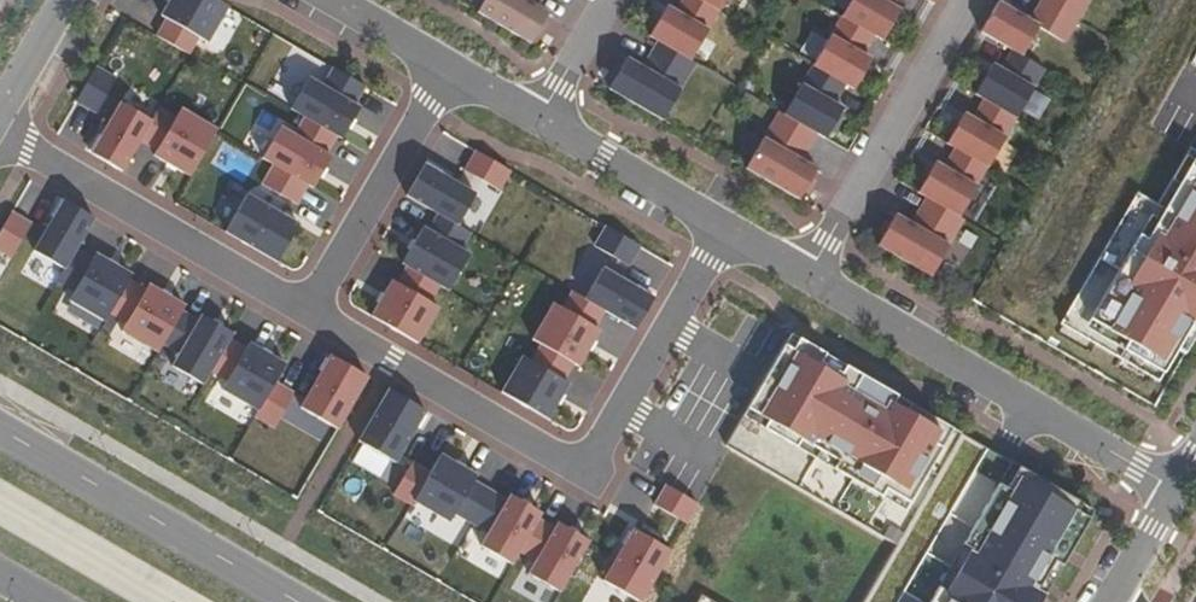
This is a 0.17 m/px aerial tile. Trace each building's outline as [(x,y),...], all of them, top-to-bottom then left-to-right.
[(161,16),(167,19),(157,36),(189,54),(199,38),(208,43),(229,7),(217,0),(171,0),(161,16)] [(549,14),(534,4),(526,0),(486,0),(478,13),(531,44),(537,34),(544,23),(549,14)] [(720,11),(700,0),(660,0),(659,2),(668,7),(662,16),(656,28),(650,37),(659,42),(691,60),(720,11)] [(726,0),(700,0),(720,11),(726,0)] [(892,6),(896,0),(852,0),(842,17),(875,36),(883,41),(888,32),(895,20),(900,11),(892,6)] [(1091,0),(1090,0),(1042,0),(1042,1),(1078,22),(1091,0)] [(1023,56),(1039,28),(1066,43),(1078,22),(1042,1),(1030,21),(1021,15),(1010,9),(999,3),(981,32),(1023,56)] [(1024,11),(1012,5),(1010,9),(1021,15),(1024,11)] [(656,28),(662,16),(658,14),(651,25),(656,28)] [(867,69),(872,60),(863,55),(875,36),(842,17),(814,66),(855,90),(860,81),(867,69)] [(893,34),(899,23),(895,20),(888,32),(893,34)] [(541,37),(548,25),(544,23),(537,34),(541,37)] [(696,63),(691,60),(659,42),(647,62),(685,84),(696,63)] [(1017,119),(1045,70),(1013,51),(1002,70),(993,65),(988,74),(981,86),(976,95),(984,100),(1017,119)] [(663,120),(681,90),(643,68),(628,59),(622,69),(615,80),(610,89),(663,120)] [(685,84),(647,62),(643,68),(681,90),(685,84)] [(615,80),(622,69),(618,66),(611,78),(615,80)] [(838,118),(843,109),(835,104),(846,85),(814,66),(785,115),(826,139),(831,130),(838,118)] [(97,67),(77,102),(96,113),(116,79),(97,67)] [(366,87),(334,68),(324,86),(310,78),(292,109),(306,117),(338,136),(343,139),(353,121),(361,108),(356,105),(366,87)] [(864,83),(871,72),(867,69),(860,81),(864,83)] [(981,86),(988,74),(984,72),(977,83),(981,86)] [(988,168),(1017,119),(984,100),(973,119),(965,114),(947,144),(956,149),(988,168)] [(153,121),(122,103),(92,154),(104,161),(123,172),(141,141),(153,121)] [(191,177),(218,130),(182,109),(177,118),(160,108),(153,121),(141,141),(158,150),(155,156),(191,177)] [(806,154),(817,134),(785,115),(780,112),(768,132),(806,154)] [(338,136),(306,117),(295,136),(281,128),(263,159),(274,165),(309,185),(314,188),(324,171),(332,157),(327,154),(338,136)] [(835,132),(842,121),(838,118),(831,130),(835,132)] [(952,135),(959,123),(955,121),(948,132),(952,135)] [(806,154),(768,132),(764,139),(802,161),(806,154)] [(818,170),(802,161),(764,139),(747,169),(800,200),(805,191),(812,179),(818,170)] [(960,217),(988,168),(956,149),(944,168),(936,163),(934,167),(927,178),(918,193),(927,198),(960,217)] [(1062,325),(1160,382),(1178,350),(1186,355),(1195,338),(1195,152),(1191,149),(1159,206),(1139,194),(1062,325)] [(511,171),(477,151),(465,170),(500,190),(511,171)] [(927,178),(934,167),(929,164),(923,176),(927,178)] [(274,165),(263,185),(298,205),(309,185),(274,165)] [(421,173),(407,196),(439,214),(458,226),(476,195),(425,165),(421,173)] [(810,193),(816,182),(812,179),(805,191),(810,193)] [(248,195),(226,232),(278,262),(287,246),(299,225),(248,195)] [(960,217),(927,198),(915,218),(953,240),(965,220),(960,217)] [(81,210),(64,201),(34,251),(65,269),(77,250),(95,218),(81,210)] [(13,212),(0,234),(0,251),(12,258),(32,224),(13,212)] [(403,264),(408,267),(441,286),(449,291),(470,255),(461,250),(471,233),(439,214),(429,231),(424,228),(414,245),(403,264)] [(932,277),(949,247),(911,225),(896,215),(891,225),(884,236),(878,246),(932,277)] [(953,240),(915,218),(911,225),(949,247),(953,240)] [(884,236),(891,225),(886,222),(880,234),(884,236)] [(606,227),(595,246),(629,266),(640,246),(606,227)] [(65,269),(58,282),(74,292),(69,301),(106,322),(111,313),(130,281),(133,275),(115,265),(96,254),(93,260),(77,250),(65,269)] [(382,299),(372,317),(418,344),(439,308),(431,303),(441,286),(408,267),(398,284),(393,281),(382,299)] [(604,269),(585,300),(605,311),(636,329),(647,311),(654,298),(604,269)] [(130,281),(111,313),(127,323),(122,332),(159,353),(163,344),(182,311),(186,306),(168,296),(149,285),(146,290),(130,281)] [(365,312),(374,290),(355,282),(346,304),(365,312)] [(542,345),(574,364),(579,367),(592,346),(600,331),(595,328),(605,311),(585,300),(572,292),(563,309),(554,304),(533,340),(542,345)] [(199,321),(182,311),(163,344),(180,354),(172,367),(203,385),(211,372),(230,339),(233,334),(218,325),(202,316),(199,321)] [(1093,511),(792,335),(727,445),(897,545),(863,601),(1040,601),(1093,511)] [(230,339),(211,372),(228,381),(223,390),(259,411),(276,383),(286,365),(267,354),(250,344),(247,349),(230,339)] [(502,393),(549,420),(557,405),(570,384),(564,381),(574,364),(542,345),(532,362),(523,357),(502,393)] [(338,430),(368,378),(348,366),(331,356),(301,408),(338,430)] [(295,394),(276,383),(259,411),(256,417),(275,428),(295,394)] [(408,401),(389,390),(359,442),(396,463),(426,411),(408,401)] [(431,473),(414,502),(450,522),(455,514),(472,524),(491,491),(474,481),(477,476),(458,465),(441,455),(431,473)] [(394,495),(412,505),(414,502),(431,473),(413,462),(394,495)] [(656,506),(687,524),(698,504),(667,486),(656,506)] [(491,491),(472,524),(489,533),(481,547),(512,565),(520,551),(539,519),(542,514),(525,504),(511,496),(508,501),(491,491)] [(539,519),(520,551),(537,561),(529,575),(560,593),(589,542),(572,531),(559,523),(556,529),(539,519)] [(671,551),(634,530),(628,540),(604,581),(640,601),(642,601),(671,551)]
